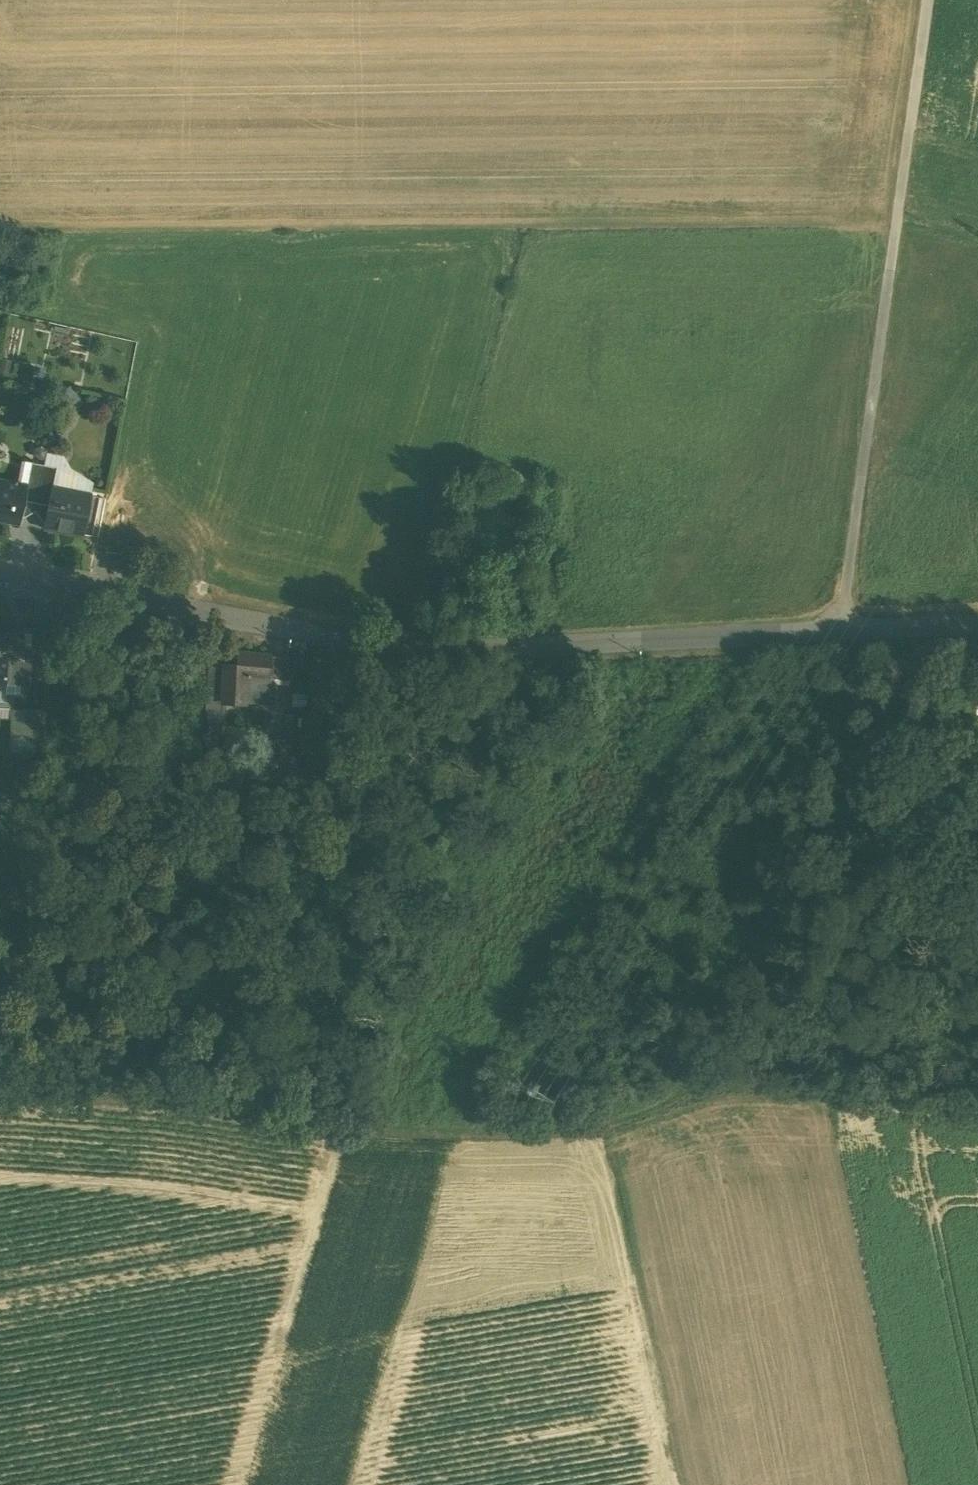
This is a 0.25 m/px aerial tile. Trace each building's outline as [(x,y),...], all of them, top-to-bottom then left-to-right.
[(44,465),(30,462),(26,485),(27,486),(24,502),(36,504),(44,465)] [(57,467),(44,465),(36,504),(47,506),(51,487),(53,487),(57,467)] [(0,481),(0,519),(20,523),(24,502),(27,486),(26,485),(0,481)] [(53,487),(51,487),(47,506),(43,528),(83,536),(91,495),(53,487)] [(0,633),(0,683),(13,684),(27,684),(29,650),(22,649),(23,634),(0,633)] [(269,658),(238,656),(237,668),(237,673),(251,674),(267,675),(268,675),(268,670),(269,658)] [(237,668),(224,668),(222,702),(244,703),(245,680),(251,674),(237,673),(237,668)] [(0,683),(0,704),(13,705),(13,684),(0,683)] [(27,709),(13,709),(12,752),(33,752),(34,746),(30,746),(31,724),(27,724),(27,709)] [(45,710),(27,709),(27,724),(31,724),(30,746),(34,746),(42,746),(43,725),(44,725),(45,710)]
